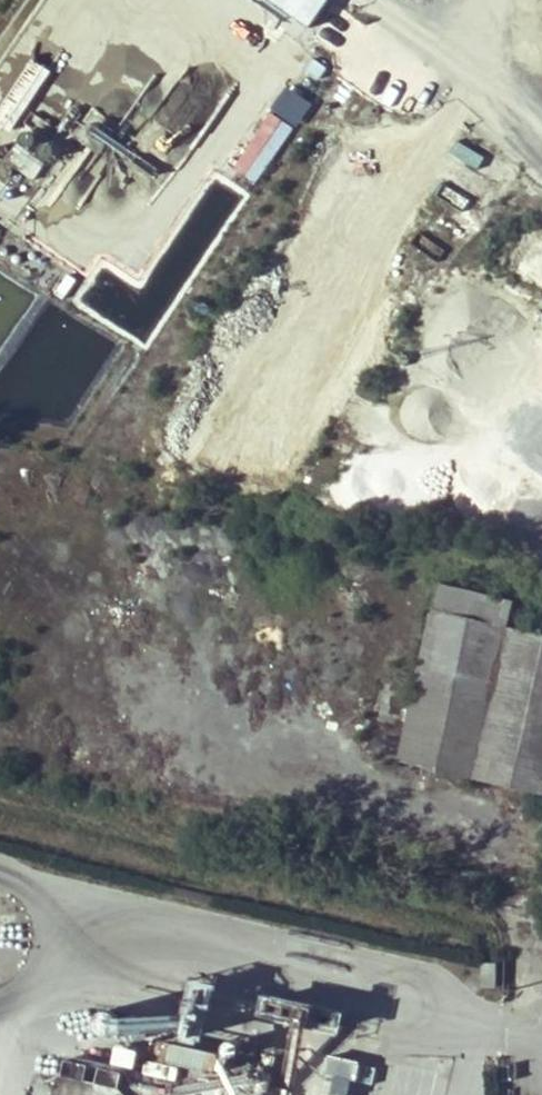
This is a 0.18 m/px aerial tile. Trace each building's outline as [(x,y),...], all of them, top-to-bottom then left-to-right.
[(284,78),(314,98),(330,74),(300,54),(284,78)] [(256,183),(292,128),(267,111),(231,167),(256,183)] [(433,611),(508,627),(513,603),(438,587),(433,611)] [(475,780),(508,627),(433,611),(400,763),(475,780)] [(508,627),(475,780),(541,794),(541,634),(508,627)] [(195,1049),(212,987),(186,980),(165,1060),(210,1073),(215,1054),(195,1049)] [(357,1062),(326,1054),(321,1074),(313,1072),(308,1092),(322,1094),(349,1094),(357,1062)]
